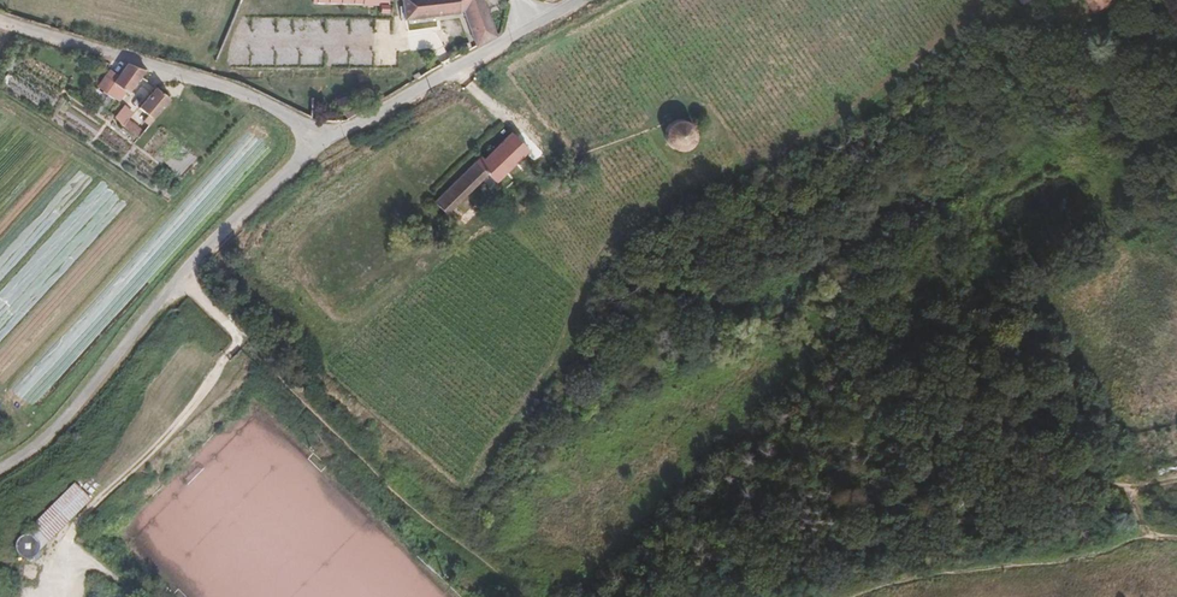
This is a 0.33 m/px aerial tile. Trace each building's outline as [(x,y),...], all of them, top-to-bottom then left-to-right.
[(313,3),(380,4),(380,12),(388,13),(388,0),(313,0),(313,3)] [(476,46),(496,36),(483,0),(402,0),(405,19),(460,11),(461,15),(465,15),(476,46)] [(1116,0),(1092,0),(1098,11),(1116,0)] [(96,122),(122,83),(132,87),(141,75),(115,68),(93,96),(90,93),(78,110),(96,122)] [(170,97),(156,87),(138,110),(152,120),(170,97)] [(340,107),(347,120),(355,114),(352,107),(350,108),(347,103),(340,107)] [(111,117),(103,127),(99,132),(115,143),(126,126),(111,117)] [(132,119),(128,124),(141,134),(146,127),(132,119)] [(675,122),(669,125),(664,131),(663,138),(664,145),(669,151),(675,154),(682,155),(688,153),(694,148),(697,142),(697,135),(694,128),(689,123),(682,121),(675,122)] [(495,181),(496,181),(529,150),(512,132),(484,159),(478,164),(495,181)] [(489,186),(495,181),(478,164),(484,159),(481,156),(435,202),(446,213),(482,179),(489,186)] [(1027,277),(1009,286),(1013,292),(1031,283),(1027,277)] [(1044,485),(1024,482),(1022,490),(1042,493),(1044,485)] [(88,497),(75,483),(32,527),(46,540),(88,497)] [(29,558),(34,555),(37,550),(38,544),(35,539),(30,536),(24,536),(19,539),(16,544),(16,549),(18,555),(23,558),(29,558)]
